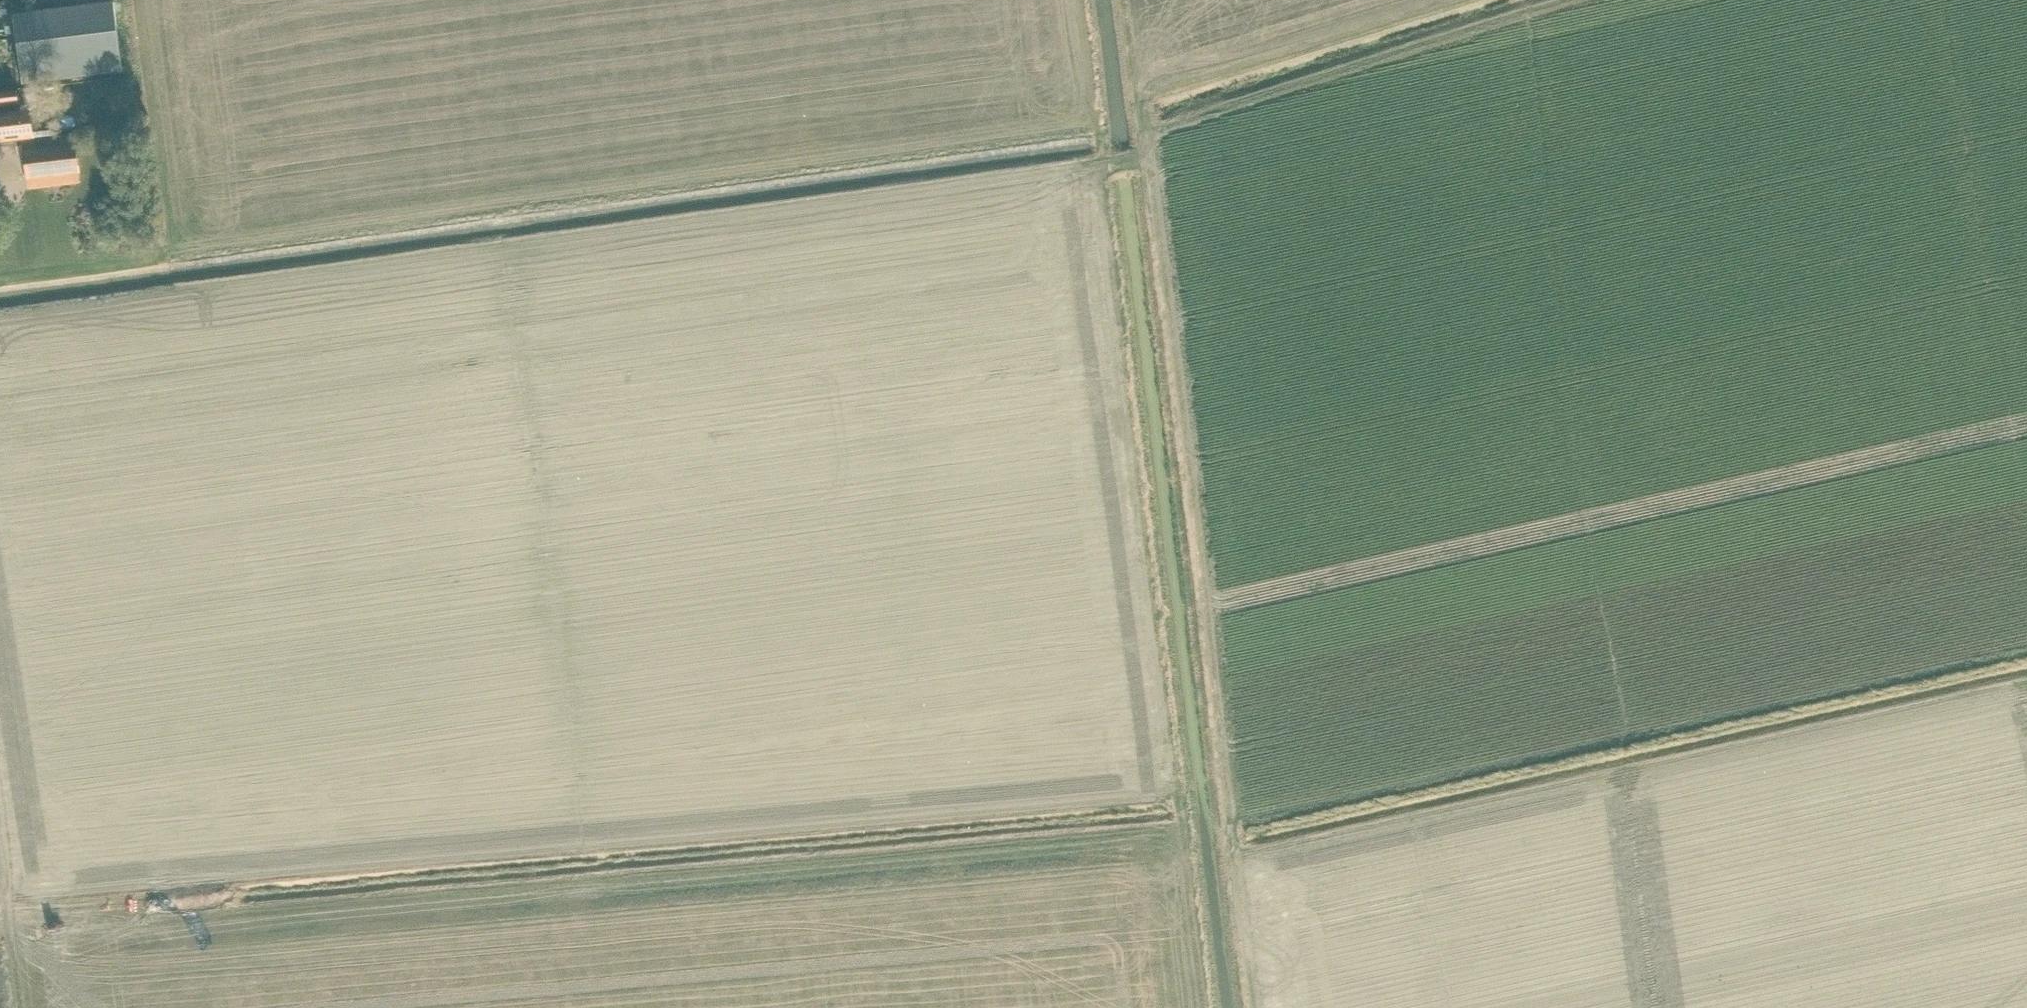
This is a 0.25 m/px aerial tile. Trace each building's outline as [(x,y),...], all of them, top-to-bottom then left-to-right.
[(122,72),(113,1),(13,14),(22,85),(122,72)] [(131,79),(116,80),(117,94),(132,93),(131,79)] [(17,104),(16,91),(0,93),(0,106),(17,104)] [(32,138),(51,135),(49,112),(29,114),(29,111),(0,115),(0,142),(32,138)] [(80,184),(76,144),(23,150),(28,190),(80,184)]
